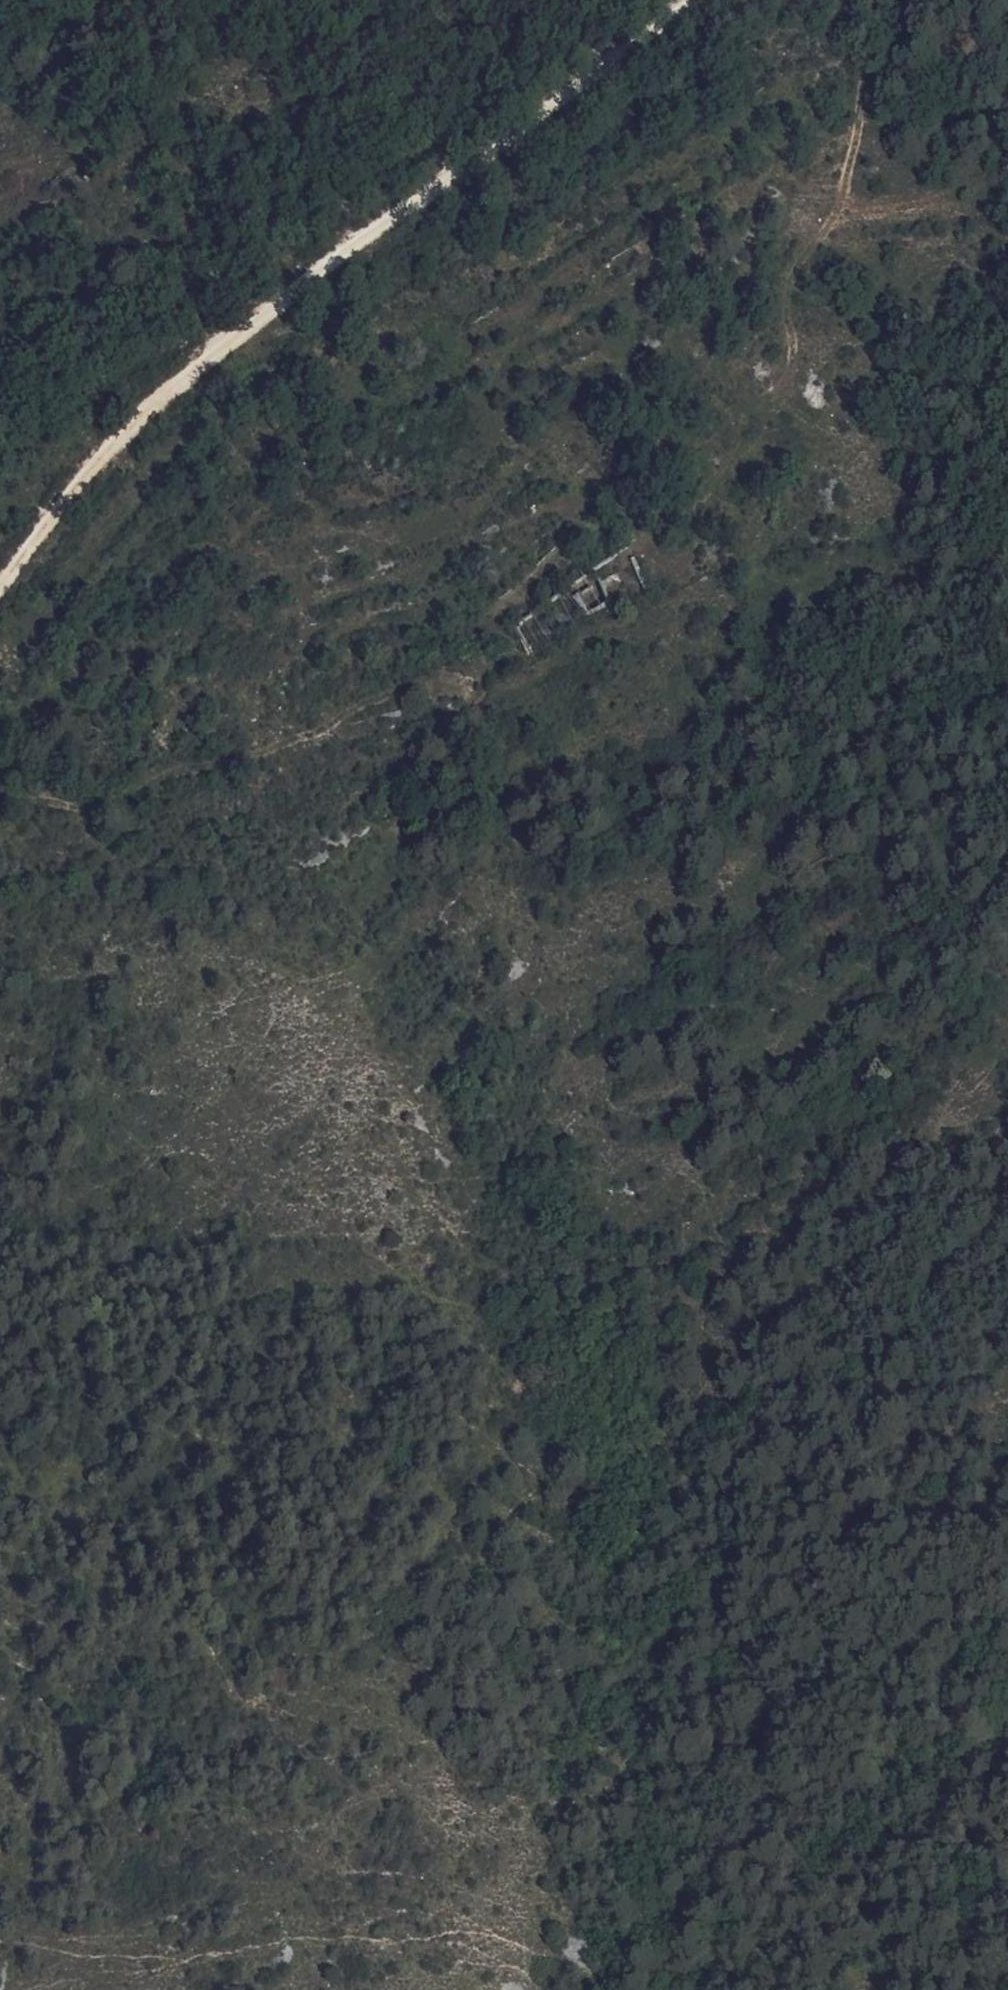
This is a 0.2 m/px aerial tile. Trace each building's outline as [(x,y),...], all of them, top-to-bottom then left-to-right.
[(594,585),(577,592),(584,609),(601,603),(594,585)]
